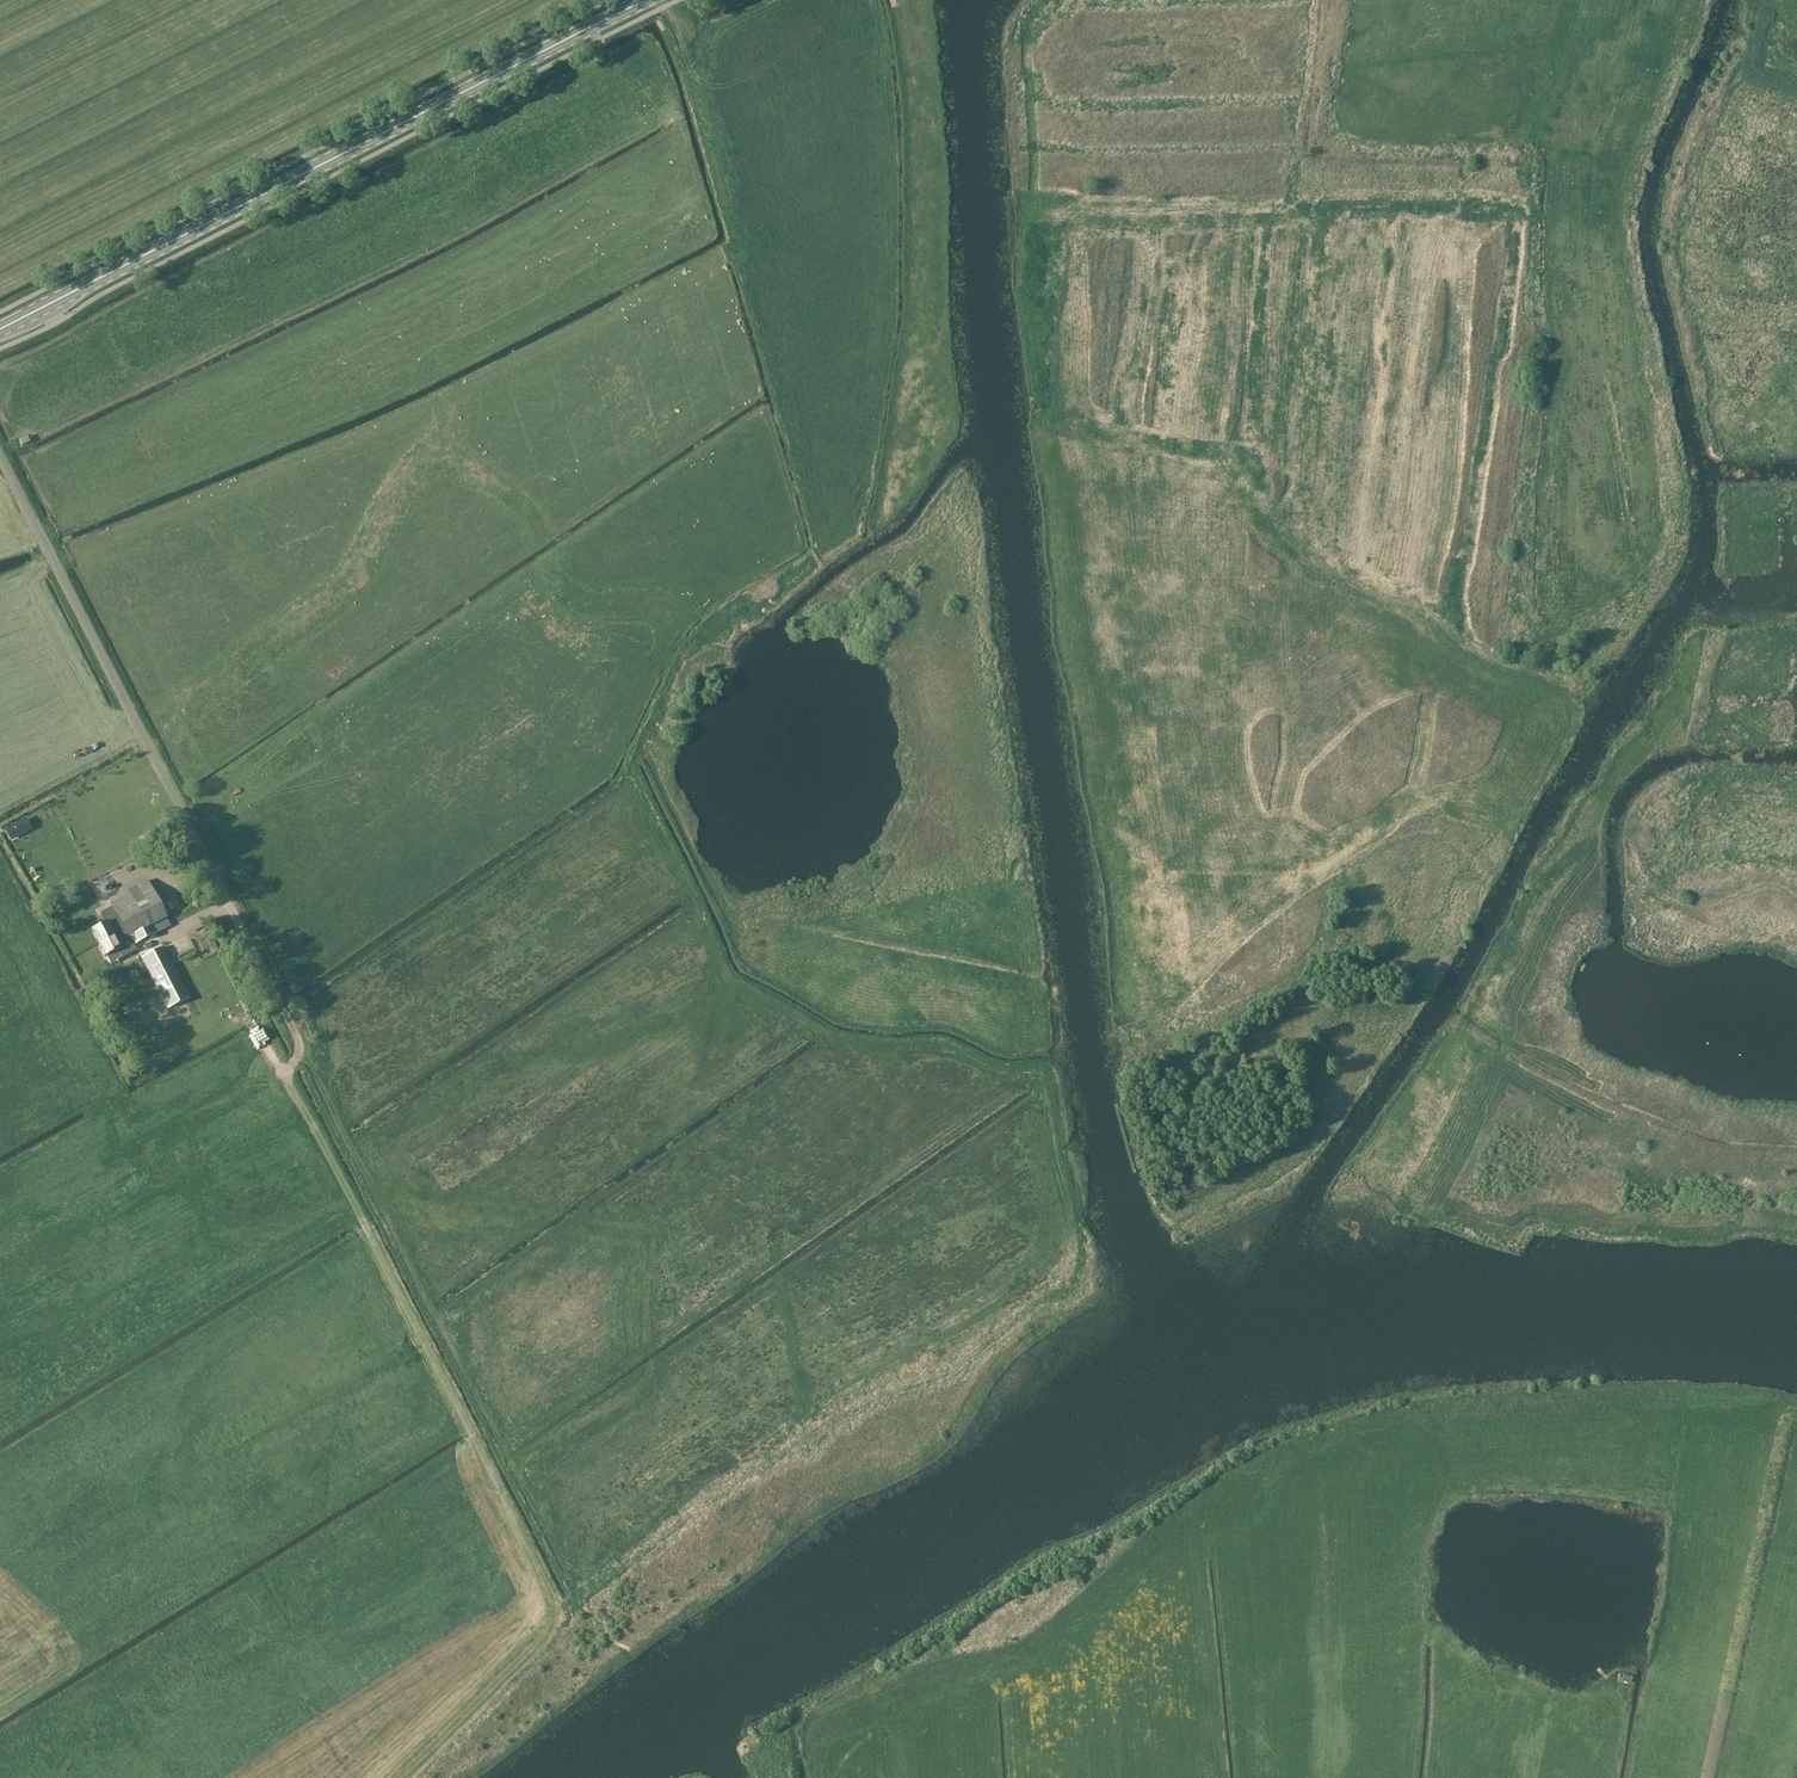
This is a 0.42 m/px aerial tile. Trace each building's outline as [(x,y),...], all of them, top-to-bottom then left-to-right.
[(29,442),(27,437),(19,440),(22,446),(29,442)] [(117,942),(130,935),(134,943),(170,926),(147,880),(109,900),(121,925),(124,930),(99,943),(106,956),(121,949),(117,942)] [(92,930),(99,943),(124,930),(121,925),(111,930),(107,922),(92,930)] [(166,929),(159,933),(162,940),(170,936),(166,929)] [(189,996),(164,946),(142,956),(167,1008),(189,996)] [(1633,1676),(1625,1674),(1624,1681),(1632,1683),(1633,1676)]
